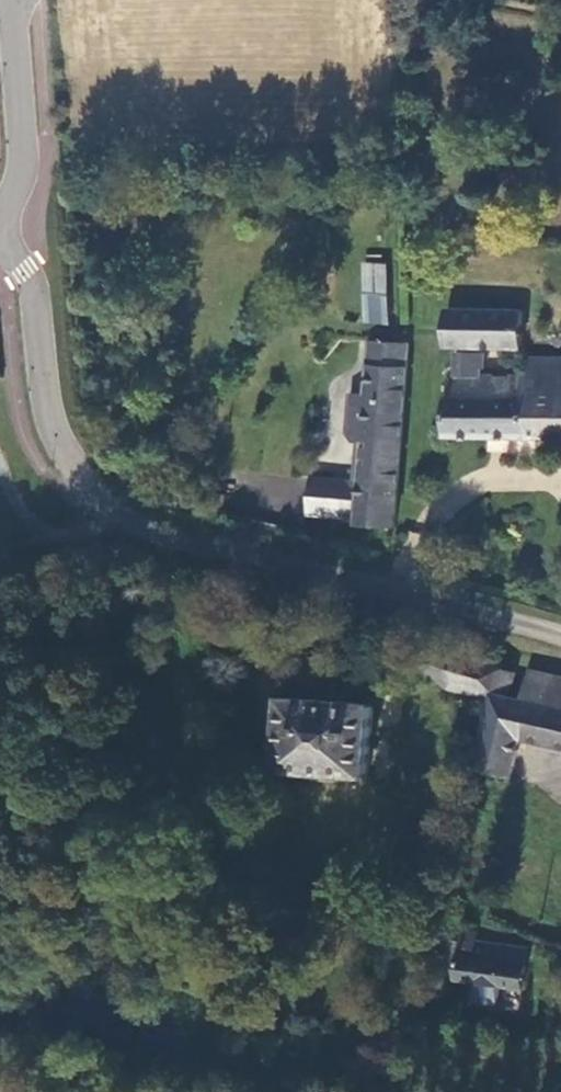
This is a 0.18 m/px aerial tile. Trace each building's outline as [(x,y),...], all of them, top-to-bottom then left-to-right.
[(359,322),(385,324),(388,263),(362,261),(359,322)] [(529,316),(530,302),(530,293),(444,288),(445,311),(517,315),(529,316)] [(517,350),(517,315),(445,311),(442,346),(443,352),(487,351),(517,350)] [(356,523),(388,526),(401,342),(394,342),(366,340),(363,395),(347,395),(346,432),(354,442),(359,442),(357,482),(349,482),(347,523),(356,523)] [(476,373),(478,370),(478,355),(450,355),(451,378),(443,378),(444,436),(560,438),(560,361),(522,360),(523,377),(476,378),(476,373)] [(227,588),(213,588),(212,605),(226,605),(227,588)] [(490,697),(495,665),(490,658),(424,639),(420,660),(446,684),(490,697)] [(495,665),(490,697),(476,766),(512,774),(522,736),(560,746),(560,683),(527,674),(520,704),(504,700),(508,677),(495,665)] [(371,700),(285,695),(282,766),(366,773),(371,700)] [(450,970),(446,985),(471,986),(498,987),(518,988),(521,952),(471,946),(469,958),(456,958),(455,973),(450,970)] [(498,987),(471,986),(470,1006),(497,1007),(498,987)]
